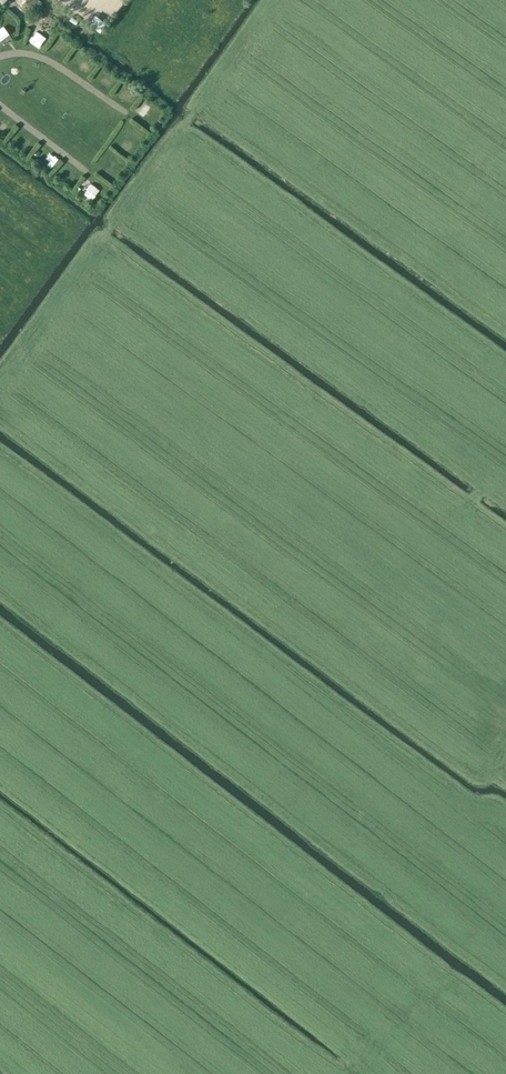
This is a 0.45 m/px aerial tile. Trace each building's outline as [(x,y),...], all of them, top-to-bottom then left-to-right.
[(45,34),(48,29),(38,23),(35,28),(45,34)] [(86,179),(81,184),(91,193),(96,188),(86,179)]
